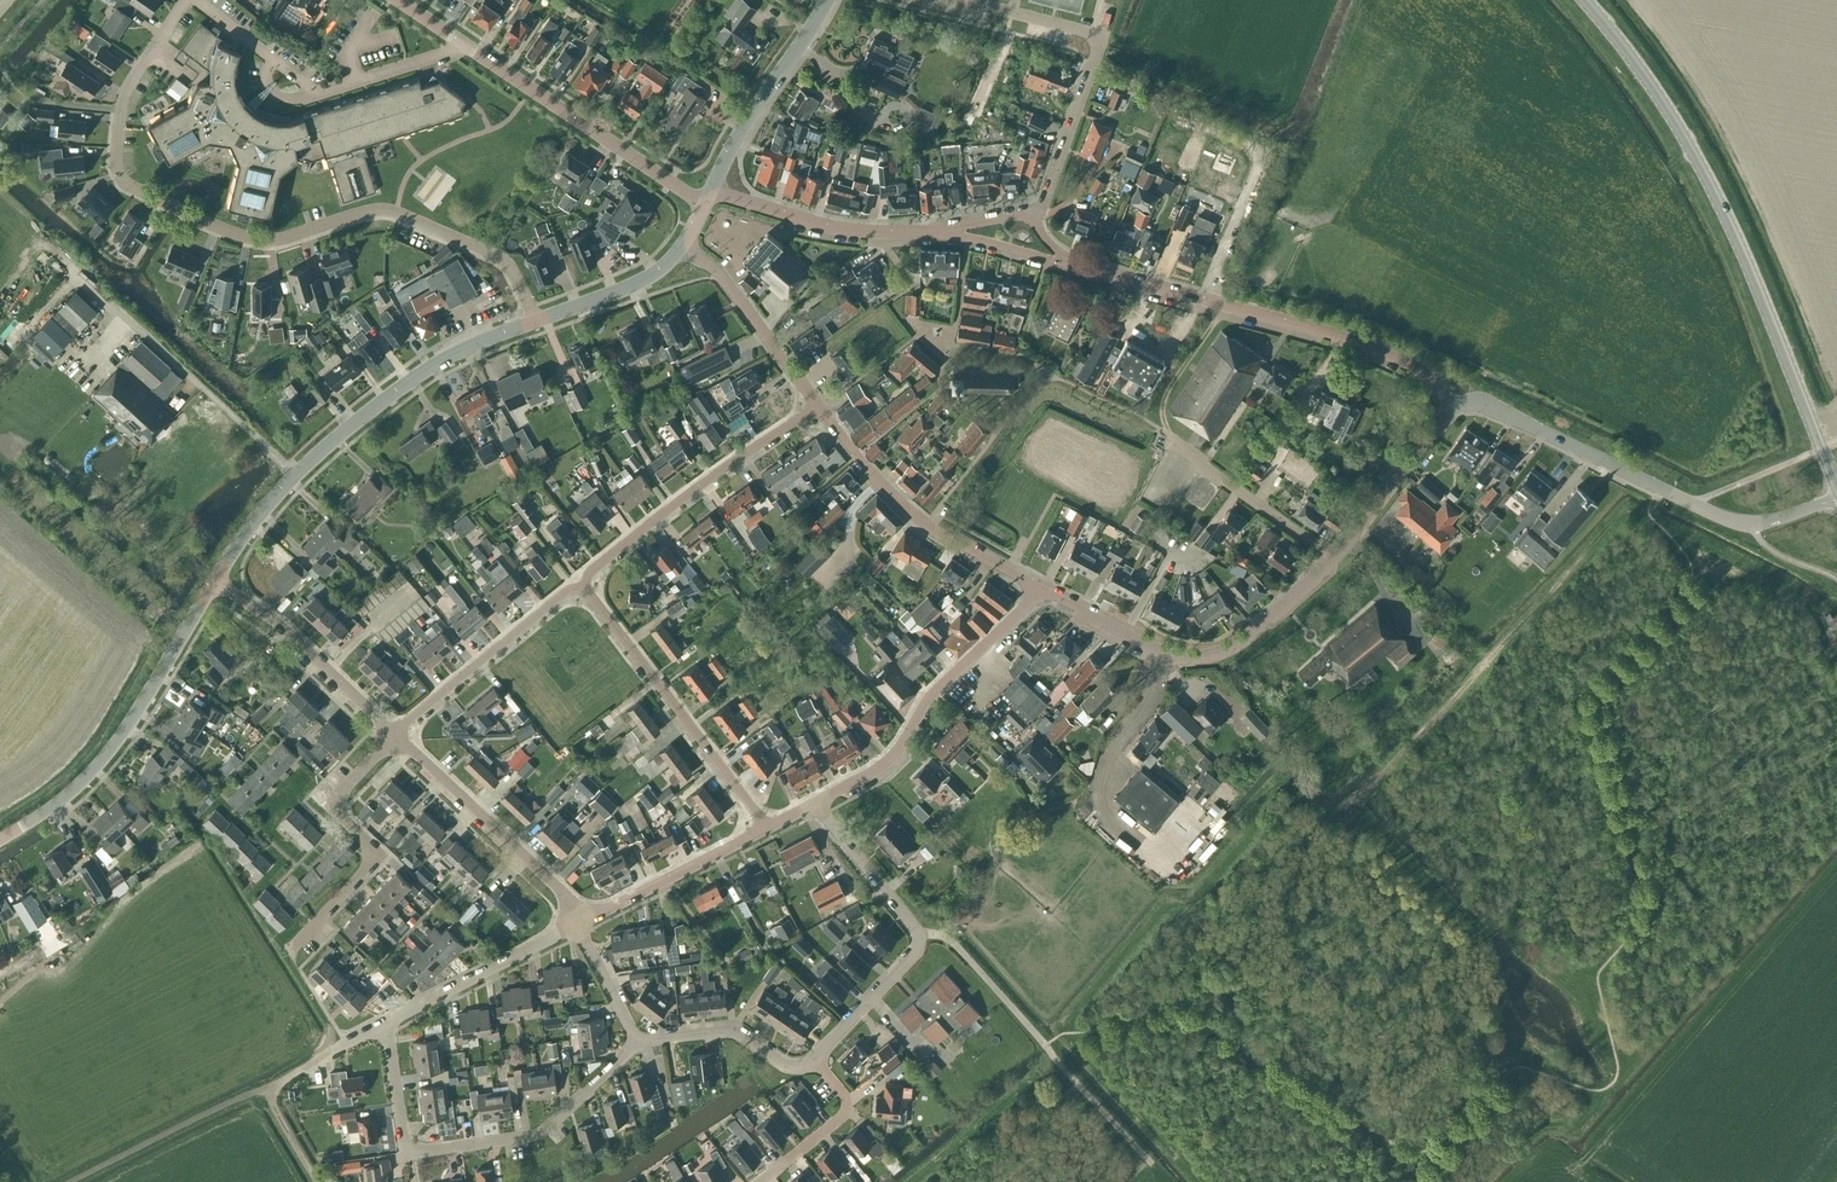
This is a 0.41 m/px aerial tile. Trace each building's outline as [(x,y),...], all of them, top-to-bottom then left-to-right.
[(135,12),(117,0),(113,6),(117,8),(104,27),(118,36),(135,12)] [(135,12),(139,6),(150,14),(160,0),(132,0),(131,0),(117,0),(135,12)] [(292,3),(289,2),(291,0),(290,0),(281,0),(272,12),(279,17),(282,13),(295,22),(303,11),(313,19),(319,11),(314,8),(319,0),(294,0),(292,3)] [(489,28),(499,12),(502,14),(507,7),(499,2),(501,0),(491,0),(488,4),(483,1),(473,17),(483,23),(483,26),(486,27),(488,26),(489,28)] [(518,46),(532,26),(522,19),(533,2),(531,0),(523,0),(510,20),(513,23),(506,32),(511,36),(508,40),(510,41),(511,44),(513,46),(516,45),(518,46)] [(742,54),(753,62),(768,40),(757,32),(754,36),(743,27),(755,10),(743,1),(717,37),(730,45),(733,40),(745,49),(742,54)] [(537,60),(539,62),(553,41),(550,39),(551,37),(548,35),(555,24),(549,20),(527,53),(532,57),(533,59),(535,60),(537,60)] [(73,29),(85,37),(90,30),(78,22),(73,29)] [(240,162),(229,206),(240,208),(238,214),(249,217),(250,211),(270,216),(281,172),(297,159),(307,162),(305,168),(308,169),(312,160),(326,156),(329,167),(332,166),(343,201),(376,191),(365,156),(368,155),(364,144),(464,113),(462,105),(466,100),(439,80),(422,86),(420,79),(304,115),(305,117),(291,121),(291,116),(279,117),(279,115),(267,112),(267,113),(257,108),(255,112),(245,102),(238,91),(235,78),(236,65),(240,52),(234,49),(235,46),(225,41),(226,41),(201,22),(174,57),(183,64),(186,61),(201,73),(189,102),(149,124),(159,142),(154,145),(159,154),(165,151),(170,161),(209,139),(231,142),(240,162)] [(585,41),(592,46),(602,31),(595,26),(585,41)] [(559,37),(566,41),(572,31),(565,27),(559,37)] [(92,60),(111,73),(120,59),(105,49),(110,42),(96,33),(88,45),(98,51),(92,60)] [(874,37),(861,66),(877,73),(871,84),(898,97),(905,81),(886,72),(890,63),(906,71),(914,55),(874,37)] [(55,54),(59,48),(49,41),(45,47),(55,54)] [(551,69),(565,78),(578,59),(575,57),(581,48),(572,42),(567,51),(565,49),(551,69)] [(297,55),(302,49),(298,46),(293,51),(297,55)] [(72,64),(75,59),(59,48),(55,54),(67,62),(57,78),(58,79),(53,86),(62,93),(67,85),(79,94),(81,92),(90,98),(99,83),(72,64)] [(630,53),(624,49),(619,57),(625,61),(630,53)] [(598,53),(592,63),(589,61),(574,82),(592,94),(598,86),(599,87),(608,74),(601,69),(607,59),(598,53)] [(610,68),(618,73),(625,61),(618,56),(610,68)] [(619,73),(627,78),(638,63),(630,58),(619,73)] [(628,90),(627,89),(617,103),(636,116),(645,102),(644,101),(653,88),(658,92),(667,78),(645,62),(635,76),(637,77),(628,90)] [(1046,84),(1065,92),(1070,78),(1032,63),(1024,84),(1044,92),(1046,84)] [(669,117),(685,127),(694,114),(695,115),(705,99),(697,94),(702,86),(686,76),(677,88),(684,93),(669,117)] [(189,87),(177,78),(171,86),(183,94),(189,87)] [(816,129),(819,124),(808,119),(819,101),(801,89),(787,110),(805,122),(805,124),(816,129)] [(1107,105),(1117,109),(1123,94),(1114,90),(1107,105)] [(829,95),(827,99),(822,107),(831,112),(834,105),(835,106),(839,108),(842,103),(829,95)] [(915,119),(931,126),(937,114),(921,106),(915,119)] [(3,108),(0,111),(0,125),(2,126),(11,115),(3,108)] [(37,121),(54,123),(55,110),(38,108),(37,121)] [(961,126),(970,130),(977,116),(967,112),(961,126)] [(37,120),(29,113),(24,120),(32,126),(37,120)] [(1043,132),(1048,122),(1031,114),(1026,125),(1043,132)] [(60,118),(58,136),(85,139),(87,121),(60,118)] [(1093,121),(1080,154),(1098,160),(1111,128),(1093,121)] [(807,127),(795,122),(793,128),(780,123),(772,147),(791,154),(793,147),(805,151),(809,138),(819,141),(822,132),(807,127)] [(1030,158),(1026,172),(1025,172),(1025,173),(1035,176),(1037,171),(1040,172),(1044,159),(1043,158),(1048,142),(1028,135),(1025,143),(1030,144),(1029,148),(1030,149),(1028,157),(1030,158)] [(834,158),(845,161),(847,152),(851,153),(850,157),(857,159),(862,143),(851,140),(849,145),(839,142),(834,158)] [(21,154),(33,155),(34,143),(21,143),(21,154)] [(86,174),(84,155),(63,157),(62,147),(39,150),(41,165),(55,164),(57,177),(86,174)] [(863,147),(860,156),(874,160),(876,151),(863,147)] [(758,178),(776,185),(786,156),(766,148),(762,156),(766,158),(758,178)] [(1123,159),(1140,166),(1145,156),(1128,149),(1123,159)] [(558,167),(564,171),(574,177),(569,185),(581,194),(591,179),(584,174),(589,165),(568,151),(567,154),(566,153),(562,158),(563,159),(558,167)] [(823,166),(831,168),(835,153),(827,151),(823,166)] [(1028,157),(1020,155),(1015,172),(1019,172),(1024,171),(1028,157)] [(784,167),(792,170),(796,158),(789,156),(784,167)] [(968,203),(995,199),(994,186),(1000,186),(999,173),(999,171),(995,171),(994,161),(975,162),(976,173),(966,174),(968,203)] [(806,176),(807,177),(811,164),(803,162),(799,174),(791,171),(784,191),(799,196),(806,176)] [(888,164),(878,165),(880,184),(881,197),(888,196),(889,214),(918,212),(916,194),(907,194),(906,183),(890,184),(888,164)] [(923,178),(922,164),(913,165),(915,179),(923,178)] [(1136,182),(1148,188),(1155,173),(1143,168),(1136,182)] [(954,205),(966,204),(963,184),(954,185),(952,172),(945,173),(949,207),(954,206),(954,205)] [(1020,194),(1019,172),(1015,172),(999,173),(1000,186),(1001,195),(1020,194)] [(801,197),(816,202),(823,180),(812,177),(813,174),(809,173),(801,197)] [(590,186),(600,192),(606,182),(597,176),(590,186)] [(1088,190),(1096,195),(1104,182),(1096,177),(1088,190)] [(825,205),(846,211),(852,187),(841,184),(842,181),(839,180),(839,179),(833,178),(825,205)] [(930,181),(931,187),(920,189),(923,211),(925,211),(927,213),(931,212),(932,210),(934,209),(934,208),(946,206),(943,179),(930,181)] [(54,190),(57,200),(77,195),(74,184),(54,190)] [(626,193),(619,205),(643,221),(652,208),(650,207),(648,202),(643,202),(635,197),(637,193),(635,189),(630,189),(623,184),(620,189),(626,193)] [(1178,202),(1185,205),(1193,188),(1185,185),(1178,202)] [(92,187),(79,201),(100,220),(113,206),(92,187)] [(873,193),(852,187),(846,211),(857,214),(859,209),(868,212),(873,193)] [(1142,210),(1148,213),(1149,211),(1150,211),(1157,197),(1138,188),(1131,202),(1143,208),(1142,210)] [(566,192),(558,205),(569,212),(577,199),(566,192)] [(645,222),(643,221),(619,205),(612,214),(606,210),(596,224),(610,241),(621,225),(636,236),(638,233),(643,230),(643,225),(645,222)] [(1174,226),(1184,230),(1193,211),(1183,206),(1174,226)] [(1094,227),(1093,226),(1097,215),(1076,208),(1073,219),(1069,217),(1064,232),(1089,241),(1094,227)] [(1134,224),(1145,228),(1150,215),(1139,210),(1134,224)] [(143,221),(128,211),(115,232),(125,239),(119,249),(132,257),(142,241),(134,236),(143,221)] [(546,221),(535,225),(539,235),(550,231),(546,221)] [(1186,263),(1192,265),(1196,256),(1200,258),(1210,233),(1193,225),(1187,237),(1185,236),(1182,243),(1184,243),(1178,258),(1186,261),(1186,263)] [(585,267),(590,268),(593,263),(596,262),(591,249),(589,244),(594,242),(596,247),(609,241),(598,227),(590,231),(569,239),(581,268),(585,267)] [(1109,248),(1132,256),(1139,238),(1140,238),(1143,230),(1137,228),(1133,236),(1116,230),(1109,248)] [(1139,259),(1153,264),(1161,243),(1149,239),(1151,232),(1144,229),(1139,245),(1143,246),(1139,259)] [(748,272),(740,281),(751,291),(759,282),(754,278),(756,275),(785,300),(811,272),(782,246),(768,233),(744,260),(755,269),(750,274),(748,272)] [(530,267),(538,286),(541,284),(547,285),(550,281),(553,280),(546,262),(562,255),(554,235),(543,239),(547,248),(526,257),(527,258),(526,263),(530,267)] [(434,256),(440,263),(453,252),(447,245),(434,256)] [(191,275),(199,257),(172,246),(164,264),(191,275)] [(347,246),(322,253),(330,277),(335,276),(337,275),(334,268),(352,262),(351,258),(351,248),(347,248),(347,246)] [(959,251),(921,250),(920,274),(957,275),(957,267),(958,267),(959,251)] [(402,303),(422,339),(441,328),(431,310),(447,301),(449,306),(477,291),(458,258),(425,276),(432,288),(412,299),(412,297),(402,303)] [(889,285),(873,260),(856,271),(864,283),(862,284),(871,297),(889,285)] [(311,280),(308,267),(289,273),(297,299),(309,296),(313,310),(328,306),(319,277),(311,280)] [(843,275),(849,285),(859,278),(852,268),(843,275)] [(823,270),(817,276),(825,283),(830,277),(823,270)] [(219,275),(219,277),(217,276),(213,285),(218,286),(216,292),(211,291),(208,299),(236,310),(240,289),(233,287),(235,278),(219,275)] [(341,292),(335,276),(330,277),(323,280),(328,296),(341,292)] [(992,298),(995,281),(965,276),(963,304),(983,307),(985,297),(992,298)] [(425,277),(406,287),(411,295),(429,285),(425,277)] [(1010,301),(1012,285),(1012,284),(995,281),(992,298),(1010,301)] [(945,282),(945,291),(954,291),(954,282),(945,282)] [(1010,301),(1027,304),(1032,288),(1012,284),(1012,285),(1010,301)] [(253,285),(254,312),(264,312),(264,318),(271,318),(271,285),(253,285)] [(374,292),(382,305),(391,299),(383,286),(374,292)] [(180,304),(189,308),(196,291),(187,287),(180,304)] [(818,323),(791,342),(801,355),(832,333),(824,322),(844,307),(849,314),(858,307),(843,287),(809,311),(818,323)] [(52,316),(51,314),(37,329),(38,330),(33,335),(55,356),(73,337),(72,336),(97,310),(76,291),(52,316)] [(904,313),(919,313),(920,294),(911,294),(911,295),(905,294),(904,313)] [(1082,313),(1055,299),(1041,327),(1068,340),(1082,313)] [(705,304),(688,311),(698,332),(705,328),(710,338),(719,334),(705,304)] [(382,328),(395,345),(408,336),(400,325),(401,324),(398,320),(397,321),(395,318),(394,319),(387,309),(380,315),(386,324),(382,328)] [(956,340),(988,346),(992,325),(981,323),(983,313),(961,309),(959,325),(956,340)] [(359,310),(353,315),(366,332),(372,327),(359,310)] [(1013,327),(1017,314),(1011,312),(1007,326),(1013,327)] [(674,342),(675,341),(678,347),(687,342),(683,334),(686,333),(677,313),(666,317),(664,316),(661,318),(660,320),(659,321),(669,341),(673,339),(674,342)] [(1013,327),(1019,330),(1023,316),(1017,314),(1013,327)] [(283,326),(275,327),(278,342),(285,341),(283,326)] [(663,345),(656,348),(650,337),(642,340),(641,337),(639,338),(635,327),(620,334),(627,347),(619,351),(620,353),(616,355),(620,363),(624,361),(625,363),(646,353),(651,363),(659,359),(659,360),(668,355),(663,345)] [(1077,376),(1076,376),(1091,384),(1118,337),(1103,328),(1084,362),(1078,359),(1070,372),(1077,376)] [(996,329),(992,346),(1013,350),(1016,337),(1005,334),(1006,331),(996,329)] [(321,331),(315,335),(319,341),(326,337),(321,331)] [(364,356),(370,365),(385,354),(372,337),(369,340),(362,331),(347,342),(360,359),(364,356)] [(1265,362),(1266,360),(1222,331),(1169,411),(1213,440),(1253,379),(1261,384),(1262,383),(1280,395),(1292,377),(1274,365),(1272,366),(1265,362)] [(313,333),(305,338),(312,349),(320,344),(313,333)] [(134,428),(151,443),(173,418),(160,406),(163,403),(128,371),(132,367),(154,387),(172,368),(141,340),(95,391),(93,389),(91,392),(133,430),(134,428)] [(1164,361),(1126,340),(1113,364),(1135,378),(1127,392),(1137,397),(1144,385),(1143,384),(1144,382),(1150,386),(1164,361)] [(599,368),(591,352),(589,352),(584,343),(578,346),(576,345),(573,346),(572,348),(570,350),(580,369),(587,365),(590,372),(599,368)] [(917,363),(913,360),(921,350),(913,343),(899,358),(911,369),(917,363)] [(678,358),(671,344),(664,348),(672,362),(678,358)] [(725,346),(685,365),(694,382),(733,364),(725,346)] [(846,346),(833,356),(848,376),(862,366),(846,346)] [(917,363),(931,376),(939,366),(921,350),(913,360),(917,363)] [(336,351),(330,355),(349,380),(361,371),(349,355),(343,360),(336,351)] [(1065,360),(1071,363),(1074,357),(1068,353),(1065,360)] [(37,367),(42,363),(34,355),(30,360),(37,367)] [(349,380),(330,355),(324,360),(331,369),(324,374),(336,389),(349,380)] [(901,380),(911,369),(899,358),(889,369),(901,380)] [(886,375),(884,373),(879,367),(870,374),(876,382),(886,375)] [(952,389),(1011,390),(1018,384),(1018,376),(1012,370),(953,368),(953,373),(952,373),(952,383),(952,389)] [(722,404),(731,419),(750,406),(746,400),(745,400),(743,398),(756,390),(755,388),(761,385),(756,377),(758,374),(754,369),(751,370),(732,382),(736,388),(726,393),(730,399),(722,404)] [(518,371),(497,380),(510,408),(530,399),(531,401),(548,393),(538,371),(522,378),(518,371)] [(926,374),(921,378),(927,386),(932,382),(926,374)] [(922,390),(927,386),(921,378),(916,382),(922,390)] [(311,388),(320,401),(331,393),(321,380),(311,388)] [(918,394),(922,390),(916,382),(911,386),(918,394)] [(281,403),(295,421),(308,410),(295,393),(298,391),(291,383),(283,389),(289,398),(281,403)] [(853,431),(867,420),(859,409),(871,401),(859,384),(847,392),(852,399),(837,409),(853,431)] [(568,390),(577,409),(589,403),(580,385),(568,390)] [(483,386),(469,394),(486,425),(492,422),(486,410),(493,406),(483,386)] [(714,398),(721,394),(717,386),(709,390),(714,398)] [(911,386),(883,408),(893,420),(921,398),(918,394),(911,386)] [(560,389),(552,392),(557,403),(565,399),(560,389)] [(693,415),(703,429),(698,432),(709,448),(722,439),(705,414),(713,409),(701,392),(693,397),(702,409),(693,415)] [(1332,434),(1344,440),(1359,410),(1348,404),(1348,403),(1334,396),(1333,397),(1322,392),(1319,397),(1311,393),(1304,408),(1324,417),(1323,417),(1337,424),(1332,434)] [(926,409),(928,411),(924,416),(938,428),(944,421),(936,414),(947,401),(939,393),(926,409)] [(486,425),(469,394),(456,401),(466,420),(473,417),(479,429),(486,425)] [(662,418),(668,414),(663,408),(657,412),(662,418)] [(878,432),(893,420),(883,408),(869,420),(878,432)] [(613,416),(616,422),(625,417),(622,411),(613,416)] [(1319,419),(1305,413),(1302,419),(1315,426),(1319,419)] [(910,424),(897,438),(912,453),(920,444),(918,442),(932,427),(921,417),(912,426),(910,424)] [(685,432),(674,418),(666,424),(676,438),(685,432)] [(430,420),(417,429),(419,431),(400,444),(410,457),(442,434),(449,443),(456,437),(445,422),(437,427),(438,428),(436,429),(430,420)] [(850,434),(859,445),(877,432),(868,420),(850,434)] [(957,445),(969,456),(988,432),(974,421),(965,432),(967,434),(957,445)] [(622,430),(632,445),(640,439),(630,424),(622,430)] [(534,447),(523,427),(515,432),(526,452),(534,447)] [(1482,464),(1491,451),(1486,448),(1489,444),(1466,428),(1454,446),(1454,447),(1448,455),(1471,471),(1473,468),(1477,471),(1482,464)] [(501,441),(508,452),(520,445),(514,434),(501,441)] [(816,437),(802,447),(815,465),(829,456),(816,437)] [(662,449),(664,453),(677,470),(691,459),(683,449),(684,448),(678,439),(669,444),(662,449)] [(476,450),(484,464),(500,456),(492,441),(476,450)] [(884,449),(876,442),(871,448),(878,455),(884,449)] [(793,452),(788,456),(801,475),(815,465),(802,447),(798,450),(795,446),(791,449),(793,452)] [(865,453),(872,461),(878,455),(871,448),(865,453)] [(936,448),(932,454),(939,460),(943,454),(936,448)] [(1515,462),(1495,448),(1483,467),(1483,468),(1476,478),(1486,484),(1493,474),(1501,479),(1503,480),(1515,462)] [(501,458),(512,479),(528,470),(517,450),(501,458)] [(954,450),(948,457),(954,462),(960,455),(954,450)] [(625,458),(635,470),(642,465),(633,453),(625,458)] [(663,480),(677,470),(664,453),(651,463),(663,480)] [(780,462),(775,465),(788,484),(801,475),(788,456),(784,459),(782,455),(777,458),(780,462)] [(954,462),(948,457),(941,465),(948,470),(954,462)] [(1245,470),(1257,479),(1263,471),(1263,470),(1266,466),(1262,463),(1253,457),(1245,470)] [(606,472),(600,458),(591,462),(597,476),(606,472)] [(917,458),(913,463),(920,469),(924,465),(917,458)] [(897,463),(891,469),(898,476),(904,470),(897,463)] [(911,464),(905,471),(911,476),(917,470),(911,464)] [(774,493),(788,484),(775,465),(761,474),(774,493)] [(625,467),(619,471),(624,477),(628,483),(639,498),(652,489),(640,473),(634,478),(625,467)] [(829,467),(821,474),(826,479),(834,473),(829,467)] [(916,496),(926,504),(934,495),(934,496),(949,478),(939,469),(916,496)] [(820,496),(831,508),(818,521),(826,528),(845,510),(833,498),(840,491),(847,498),(861,485),(847,470),(820,496)] [(619,471),(613,476),(618,482),(624,477),(619,471)] [(1550,487),(1530,471),(1516,488),(1536,504),(1550,487)] [(912,495),(920,486),(906,474),(898,482),(912,495)] [(1417,484),(1436,501),(1444,492),(1425,475),(1417,484)] [(369,477),(344,504),(359,519),(382,494),(384,497),(393,487),(381,476),(374,482),(369,477)] [(812,477),(806,481),(812,489),(817,485),(812,477)] [(1503,480),(1501,479),(1494,488),(1501,494),(1502,495),(1510,485),(1503,480)] [(587,493),(592,489),(586,481),(581,486),(587,493)] [(628,483),(615,492),(627,507),(639,498),(628,483)] [(749,484),(736,493),(746,508),(759,499),(749,484)] [(1480,500),(1489,508),(1501,494),(1494,488),(1491,486),(1480,500)] [(1446,494),(1454,500),(1460,493),(1452,487),(1446,494)] [(1584,493),(1577,487),(1546,524),(1539,517),(1528,530),(1527,529),(1514,544),(1544,571),(1564,547),(1561,545),(1596,503),(1589,497),(1584,493)] [(1436,513),(1421,500),(1420,501),(1407,489),(1398,500),(1403,505),(1396,513),(1439,550),(1456,530),(1449,525),(1458,514),(1445,502),(1436,513)] [(733,517),(746,508),(736,493),(723,502),(733,517)] [(873,515),(878,520),(872,527),(879,534),(885,527),(893,535),(905,523),(876,493),(858,511),(868,520),(873,515)] [(805,494),(799,499),(803,503),(809,499),(805,494)] [(512,503),(524,518),(533,529),(541,522),(532,511),(534,510),(522,495),(512,503)] [(581,516),(595,532),(606,523),(597,512),(603,507),(593,495),(587,500),(592,507),(581,516)] [(788,508),(780,496),(773,501),(781,513),(788,508)] [(1308,499),(1296,515),(1316,530),(1323,521),(1337,530),(1344,521),(1330,510),(1327,513),(1308,499)] [(799,500),(793,505),(796,509),(802,504),(799,500)] [(1072,520),(1066,530),(1077,536),(1087,516),(1077,510),(1076,511),(1070,508),(1066,517),(1072,520)] [(759,510),(751,516),(756,522),(764,516),(759,510)] [(1480,524),(1491,533),(1502,519),(1491,510),(1480,524)] [(1229,511),(1213,534),(1222,540),(1230,528),(1236,532),(1240,526),(1242,527),(1247,520),(1237,513),(1235,515),(1229,511)] [(509,521),(513,526),(523,519),(523,518),(519,513),(509,521)] [(463,517),(472,528),(476,525),(466,514),(463,517)] [(709,514),(696,525),(703,535),(711,529),(716,535),(721,531),(716,525),(717,525),(709,514)] [(1138,515),(1130,527),(1139,532),(1146,519),(1138,515)] [(749,527),(756,522),(751,516),(744,521),(749,527)] [(557,539),(554,541),(566,556),(579,545),(573,537),(572,538),(570,536),(571,534),(557,517),(546,526),(557,539)] [(532,530),(523,519),(513,526),(522,538),(532,530)] [(1087,520),(1083,527),(1088,530),(1092,523),(1087,520)] [(463,535),(466,533),(457,521),(454,524),(463,535)] [(326,522),(316,534),(333,550),(341,542),(350,550),(359,541),(346,529),(340,536),(326,522)] [(821,535),(828,542),(841,530),(834,522),(821,535)] [(1196,522),(1187,535),(1194,540),(1204,528),(1196,522)] [(696,541),(703,535),(696,525),(682,536),(690,546),(690,545),(695,551),(700,547),(696,541)] [(1037,548),(1054,558),(1065,539),(1064,538),(1067,533),(1063,530),(1065,528),(1060,525),(1055,533),(1047,529),(1037,548)] [(443,531),(447,536),(453,531),(449,527),(443,531)] [(1267,559),(1284,571),(1294,557),(1276,545),(1275,547),(1273,546),(1280,536),(1267,527),(1256,543),(1269,552),(1271,553),(1267,559)] [(1213,534),(1212,533),(1206,528),(1196,541),(1208,550),(1215,541),(1210,537),(1213,534)] [(920,542),(904,532),(891,552),(906,562),(902,568),(916,577),(931,554),(918,546),(920,542)] [(771,542),(765,533),(753,542),(759,550),(771,542)] [(333,550),(316,534),(304,545),(318,559),(312,565),(320,573),(324,577),(333,568),(324,560),(333,550)] [(510,548),(504,540),(499,544),(506,552),(510,549),(509,548),(510,548)] [(820,540),(812,548),(824,560),(832,552),(820,540)] [(1074,568),(1079,571),(1089,551),(1075,543),(1064,563),(1069,565),(1067,569),(1072,571),(1074,568)] [(1118,546),(1112,543),(1106,554),(1112,557),(1118,546)] [(1106,556),(1100,553),(1102,550),(1093,545),(1089,551),(1079,571),(1093,579),(1106,556)] [(525,562),(537,577),(550,567),(538,552),(536,552),(531,546),(525,551),(530,557),(525,562)] [(666,546),(653,556),(664,571),(670,566),(676,574),(682,569),(676,562),(677,560),(666,546)] [(1112,557),(1119,560),(1124,549),(1118,546),(1112,557)] [(483,553),(477,558),(482,564),(487,559),(483,553)] [(1250,560),(1236,553),(1232,560),(1247,567),(1250,560)] [(869,567),(877,574),(886,563),(878,556),(869,567)] [(408,563),(414,570),(421,564),(416,557),(408,563)] [(447,557),(441,562),(449,572),(455,567),(447,557)] [(472,563),(476,568),(482,564),(477,558),(472,563)] [(511,598),(523,588),(497,558),(485,568),(493,577),(499,583),(511,598)] [(970,571),(951,558),(940,572),(959,586),(970,571)] [(288,562),(271,580),(284,593),(301,575),(304,577),(309,571),(308,570),(297,560),(291,565),(288,562)] [(1105,585),(1119,593),(1130,573),(1134,567),(1125,562),(1123,565),(1117,562),(1115,565),(1105,585)] [(1156,566),(1152,564),(1151,563),(1146,572),(1151,575),(1156,566)] [(1405,574),(1421,586),(1429,576),(1413,564),(1405,574)] [(320,573),(312,565),(308,570),(309,571),(315,578),(320,573)] [(399,569),(393,573),(402,584),(407,579),(399,569)] [(1230,586),(1237,595),(1235,596),(1246,609),(1266,591),(1263,588),(1268,584),(1255,569),(1244,579),(1249,584),(1246,587),(1238,578),(1230,586)] [(858,581),(867,591),(878,580),(869,571),(858,581)] [(396,588),(402,584),(393,573),(388,578),(396,588)] [(1119,593),(1134,601),(1145,581),(1130,573),(1119,593)] [(688,580),(697,592),(705,586),(696,574),(688,580)] [(1201,578),(1206,584),(1212,580),(1207,574),(1201,578)] [(1158,585),(1164,588),(1169,579),(1163,576),(1158,585)] [(511,598),(499,583),(493,577),(482,587),(487,593),(486,593),(498,608),(511,598)] [(382,582),(391,592),(396,588),(388,578),(382,582)] [(782,579),(783,587),(791,586),(790,578),(782,579)] [(630,588),(628,603),(649,607),(653,582),(645,581),(643,590),(630,588)] [(656,585),(663,595),(669,590),(662,581),(656,585)] [(976,610),(980,614),(999,591),(986,581),(970,601),(979,608),(976,610)] [(377,586),(386,597),(391,592),(382,582),(377,586)] [(456,592),(449,584),(444,588),(460,607),(476,627),(487,617),(476,603),(469,609),(456,592)] [(377,586),(372,591),(380,601),(386,597),(377,586)] [(331,596),(335,600),(338,596),(331,589),(328,593),(331,596)] [(425,595),(433,605),(439,599),(431,590),(425,595)] [(380,601),(372,591),(366,595),(375,605),(380,601)] [(1012,600),(999,591),(980,614),(991,625),(995,621),(1003,612),(1012,600)] [(1218,591),(1205,601),(1218,619),(1223,616),(1225,619),(1229,616),(1227,613),(1232,610),(1218,591)] [(949,593),(940,601),(944,606),(953,597),(949,593)] [(301,609),(313,620),(326,606),(328,608),(335,600),(331,596),(323,604),(315,595),(301,609)] [(361,599),(369,610),(375,605),(366,595),(361,599)] [(1155,595),(1144,615),(1159,623),(1170,603),(1155,595)] [(430,606),(422,596),(416,600),(425,611),(430,606)] [(911,612),(923,625),(940,609),(927,596),(911,612)] [(666,609),(673,618),(687,608),(683,602),(681,598),(666,609)] [(683,602),(687,608),(693,603),(689,598),(683,602)] [(356,604),(364,614),(369,610),(361,599),(356,604)] [(416,600),(411,605),(419,615),(425,611),(416,600)] [(1204,629),(1218,619),(1205,601),(1191,611),(1204,629)] [(1184,611),(1170,603),(1159,623),(1174,631),(1184,611)] [(1374,604),(1323,648),(1324,650),(1299,672),(1309,685),(1331,666),(1348,685),(1400,641),(1403,639),(1374,604)] [(414,620),(419,615),(411,605),(406,609),(414,620)] [(324,631),(337,617),(338,618),(346,611),(342,607),(335,614),(328,608),(326,606),(313,620),(324,631)] [(461,632),(464,636),(476,627),(460,607),(455,611),(454,612),(449,616),(450,618),(453,623),(448,627),(455,636),(461,632)] [(409,624),(414,620),(406,609),(400,614),(409,624)] [(967,620),(981,634),(991,625),(980,614),(976,610),(967,620)] [(931,620),(937,627),(944,621),(937,613),(930,620),(931,620)] [(409,624),(400,614),(395,618),(403,628),(409,624)] [(417,620),(421,625),(427,621),(422,615),(417,620)] [(818,629),(838,650),(852,637),(832,615),(818,629)] [(949,626),(954,632),(968,646),(978,637),(959,616),(949,626)] [(337,617),(324,631),(335,641),(347,628),(348,629),(357,621),(353,617),(345,625),(338,618),(337,617)] [(398,633),(403,628),(395,618),(390,622),(398,633)] [(672,636),(667,629),(672,625),(667,619),(662,623),(661,623),(651,630),(662,644),(672,636)] [(1037,619),(1021,636),(1020,635),(1013,643),(1030,659),(1037,651),(1029,643),(1031,641),(1035,645),(1050,631),(1037,619)] [(424,640),(412,650),(419,658),(422,656),(429,665),(441,655),(430,640),(431,639),(424,631),(415,620),(409,625),(418,637),(420,635),(424,640)] [(944,634),(931,620),(922,629),(934,643),(944,634)] [(431,639),(430,640),(441,655),(453,645),(442,631),(443,630),(436,621),(432,624),(439,633),(431,639)] [(390,622),(384,627),(393,637),(398,633),(390,622)] [(387,641),(393,637),(384,627),(379,631),(387,641)] [(403,629),(394,637),(399,642),(408,634),(403,629)] [(866,636),(871,642),(877,636),(872,630),(866,636)] [(957,656),(968,646),(954,632),(943,642),(957,656)] [(1046,648),(1039,655),(1029,665),(1038,673),(1049,664),(1053,668),(1060,661),(1066,666),(1082,649),(1074,641),(1073,642),(1064,635),(1058,642),(1056,640),(1048,650),(1046,648)] [(682,649),(683,649),(688,645),(683,639),(678,643),(672,636),(662,644),(672,658),(683,650),(682,649)] [(909,648),(924,665),(936,654),(920,638),(915,643),(908,636),(902,641),(909,648)] [(215,639),(204,650),(211,657),(209,660),(223,674),(220,676),(211,667),(205,674),(215,685),(240,662),(224,645),(222,647),(215,639)] [(875,646),(888,661),(895,654),(882,639),(875,646)] [(1403,639),(1400,641),(1401,642),(1386,656),(1397,669),(1415,653),(1404,640),(1403,639)] [(904,652),(897,659),(912,676),(924,665),(909,648),(902,641),(898,645),(904,652)] [(683,652),(688,658),(696,651),(691,645),(683,652)] [(358,663),(370,674),(383,660),(384,661),(392,654),(388,650),(381,658),(371,649),(358,663)] [(1021,658),(1028,664),(1030,661),(1024,655),(1021,658)] [(1101,668),(1089,656),(1065,681),(1077,693),(1101,668)] [(708,663),(714,671),(722,664),(716,657),(708,663)] [(1002,692),(1031,719),(1048,701),(1019,674),(1028,664),(1021,658),(1020,657),(1008,669),(1016,676),(1002,692)] [(418,666),(410,659),(410,658),(402,666),(407,670),(409,668),(413,672),(417,667),(418,666)] [(384,661),(383,660),(370,674),(381,684),(394,671),(395,672),(403,664),(399,660),(391,668),(384,661)] [(869,678),(897,708),(917,690),(910,682),(909,683),(894,667),(894,668),(888,661),(869,678)] [(682,674),(692,687),(706,677),(697,664),(682,674)] [(728,672),(722,664),(714,671),(719,678),(728,672)] [(1367,672),(1373,680),(1378,676),(1371,668),(1367,672)] [(403,679),(395,672),(394,671),(381,684),(392,695),(405,682),(406,683),(414,675),(410,671),(403,679)] [(715,689),(706,677),(692,687),(701,700),(715,689)] [(1044,679),(1042,686),(1050,688),(1052,681),(1044,679)] [(1118,692),(1104,679),(1081,703),(1095,716),(1118,692)] [(493,687),(480,698),(488,708),(494,703),(500,710),(507,705),(501,697),(493,687)] [(219,694),(226,700),(231,694),(224,689),(219,694)] [(279,718),(284,723),(307,699),(296,689),(284,702),(290,708),(279,718)] [(1053,689),(1046,696),(1054,703),(1060,696),(1053,689)] [(1230,714),(1222,707),(1221,708),(1209,696),(1190,714),(1174,699),(1159,713),(1188,741),(1202,726),(1210,734),(1230,714)] [(742,708),(734,714),(737,717),(744,711),(753,705),(747,697),(738,703),(742,708)] [(811,697),(795,706),(803,719),(818,711),(811,697)] [(480,698),(466,709),(474,719),(483,731),(498,719),(488,708),(480,698)] [(299,716),(305,722),(317,709),(307,699),(284,723),(290,728),(296,722),(295,721),(299,716)] [(190,701),(181,714),(201,727),(208,717),(218,724),(224,714),(210,704),(205,711),(190,701)] [(263,719),(274,707),(268,701),(257,713),(263,719)] [(1063,711),(1069,717),(1079,706),(1073,701),(1063,711)] [(629,709),(629,710),(621,715),(626,722),(634,716),(639,723),(649,715),(639,702),(629,709)] [(841,709),(852,721),(859,714),(848,703),(841,709)] [(249,712),(238,704),(233,710),(244,718),(249,712)] [(713,715),(722,728),(737,717),(734,714),(727,704),(713,715)] [(1015,704),(1005,715),(1019,729),(1030,718),(1015,704)] [(758,712),(753,705),(744,711),(750,718),(758,712)] [(859,719),(875,737),(884,729),(882,728),(890,721),(875,705),(859,719)] [(513,714),(521,724),(528,718),(520,708),(513,714)] [(832,715),(843,728),(851,721),(839,708),(832,715)] [(1251,708),(1246,713),(1240,718),(1261,739),(1271,730),(1251,708)] [(261,719),(256,713),(251,718),(256,723),(261,719)] [(597,724),(590,729),(596,737),(604,732),(606,734),(618,725),(610,713),(597,723),(597,724)] [(181,714),(172,728),(188,738),(183,746),(197,755),(204,745),(194,738),(201,727),(181,714)] [(637,736),(642,742),(649,737),(660,729),(649,715),(639,723),(632,729),(637,736)] [(1047,734),(1056,743),(1074,724),(1065,716),(1047,734)] [(746,729),(737,717),(722,728),(732,740),(746,729)] [(985,741),(961,718),(951,728),(967,743),(971,738),(980,746),(985,741)] [(339,729),(328,719),(315,732),(321,738),(318,741),(322,746),(326,742),(339,729)] [(455,719),(445,727),(452,735),(471,735),(464,727),(463,728),(455,719)] [(1156,758),(1151,754),(1169,733),(1154,719),(1138,739),(1139,740),(1131,750),(1142,760),(1140,762),(1147,768),(1156,758)] [(765,726),(774,738),(782,732),(773,720),(765,726)] [(248,721),(242,731),(247,735),(254,725),(248,721)] [(536,731),(531,722),(523,727),(528,736),(536,731)] [(284,736),(289,731),(284,726),(279,731),(284,736)] [(962,747),(967,743),(951,728),(942,737),(966,760),(970,755),(962,747)] [(320,758),(331,747),(337,753),(349,739),(339,729),(326,742),(322,746),(316,754),(320,758)] [(807,751),(815,747),(807,731),(799,736),(807,751)] [(848,759),(861,751),(850,731),(836,738),(839,744),(848,759)] [(1034,774),(1042,782),(1064,759),(1036,732),(1014,754),(1030,770),(1034,774)] [(777,745),(785,739),(782,734),(773,740),(777,745)] [(749,746),(755,741),(752,737),(746,741),(749,746)] [(965,761),(966,760),(942,737),(933,747),(948,761),(953,757),(961,765),(965,761)] [(762,738),(742,753),(751,765),(764,755),(770,751),(767,748),(769,746),(762,738)] [(534,740),(527,747),(531,751),(538,744),(534,740)] [(622,745),(618,740),(613,744),(617,749),(622,745)] [(785,740),(780,744),(784,750),(790,746),(785,740)] [(311,749),(316,754),(322,746),(318,741),(311,749)] [(282,742),(269,756),(283,770),(297,756),(282,742)] [(151,755),(146,763),(148,764),(139,777),(154,787),(166,770),(169,772),(176,762),(180,764),(184,760),(166,743),(156,758),(151,755)] [(988,750),(994,756),(1001,749),(994,743),(988,750)] [(653,757),(658,764),(666,758),(671,765),(681,757),(671,744),(660,751),(661,752),(653,757)] [(835,767),(848,759),(839,744),(835,747),(833,744),(825,749),(835,767)] [(627,764),(631,761),(641,754),(636,746),(622,757),(625,761),(627,764)] [(515,754),(518,757),(511,764),(517,770),(530,756),(522,748),(515,754)] [(242,759),(248,753),(244,749),(238,754),(242,759)] [(481,749),(474,755),(474,754),(465,764),(477,776),(486,766),(487,767),(493,760),(487,754),(481,749)] [(796,757),(791,749),(785,752),(790,761),(796,757)] [(995,758),(1005,768),(1014,759),(1003,750),(995,758)] [(235,763),(239,758),(234,753),(230,758),(235,763)] [(315,755),(309,761),(320,771),(326,765),(315,755)] [(643,755),(633,762),(640,771),(650,763),(643,755)] [(764,755),(751,765),(760,778),(776,766),(770,757),(767,760),(764,755)] [(805,763),(800,765),(808,781),(822,773),(812,755),(803,760),(805,763)] [(269,756),(255,770),(270,784),(283,770),(269,756)] [(671,765),(676,772),(669,778),(674,784),(681,779),(692,771),(681,757),(671,765)] [(1210,762),(1204,757),(1198,764),(1203,769),(1210,762)] [(518,771),(526,778),(536,768),(528,760),(518,771)] [(965,761),(961,765),(968,771),(972,768),(965,761)] [(795,788),(808,781),(800,765),(796,768),(794,765),(785,770),(795,788)] [(1180,798),(1141,765),(1113,799),(1152,831),(1180,798)] [(487,767),(486,766),(477,776),(490,788),(499,778),(498,777),(504,771),(499,766),(493,772),(487,767)] [(923,797),(940,781),(924,766),(912,778),(920,786),(916,790),(923,797)] [(255,770),(242,784),(256,799),(270,784),(255,770)] [(1211,793),(1220,782),(1206,771),(1198,781),(1211,793)] [(589,797),(600,786),(586,772),(575,783),(589,797)] [(958,796),(964,791),(950,776),(942,784),(956,798),(958,796)] [(370,812),(375,817),(402,789),(391,779),(379,792),(385,798),(375,808),(369,802),(358,814),(363,820),(370,812)] [(500,798),(513,809),(522,800),(516,795),(522,788),(516,782),(510,789),(509,788),(500,798)] [(256,799),(242,784),(228,799),(243,813),(256,799)] [(546,799),(552,804),(565,790),(559,784),(546,799)] [(636,794),(649,809),(660,800),(648,785),(636,794)] [(658,795),(664,803),(676,794),(670,786),(658,795)] [(697,800),(703,807),(713,799),(703,786),(692,794),(693,794),(685,799),(690,806),(697,800)] [(413,799),(402,789),(375,817),(380,821),(394,806),(400,812),(413,799)] [(602,790),(589,803),(606,818),(618,805),(602,790)] [(969,798),(963,791),(958,796),(964,803),(969,798)] [(666,804),(672,812),(684,804),(677,795),(666,804)] [(632,798),(623,803),(628,811),(637,807),(632,798)] [(528,806),(522,800),(513,809),(526,821),(534,812),(540,805),(535,799),(528,806)] [(724,813),(713,799),(703,807),(708,814),(701,820),(706,826),(713,821),(724,813)] [(118,800),(106,811),(122,829),(132,820),(140,829),(149,821),(138,808),(131,815),(118,800)] [(656,816),(666,807),(660,800),(650,808),(656,816)] [(279,822),(293,836),(308,821),(293,807),(279,822)] [(217,836),(219,834),(229,822),(215,809),(203,822),(217,836)] [(411,822),(421,832),(434,819),(423,809),(411,822)] [(113,837),(122,829),(106,811),(95,822),(108,836),(101,842),(112,854),(121,846),(113,837)] [(536,831),(549,843),(569,821),(564,816),(558,822),(560,824),(557,827),(548,819),(536,831)] [(879,843),(879,844),(898,865),(918,847),(899,825),(897,826),(889,818),(871,835),(879,843)] [(444,830),(434,819),(421,832),(417,836),(416,837),(407,847),(411,851),(425,836),(432,842),(444,830)] [(618,823),(629,844),(637,840),(631,828),(626,819),(618,823)] [(701,830),(693,819),(685,825),(693,836),(701,830)] [(219,834),(233,848),(244,836),(246,835),(231,821),(229,822),(219,834)] [(322,835),(308,821),(293,836),(307,849),(322,835)] [(569,821),(549,843),(561,855),(573,842),(565,834),(568,831),(570,833),(575,827),(569,821)] [(664,837),(656,840),(662,852),(678,844),(671,832),(671,833),(667,825),(659,828),(664,837)] [(394,846),(404,836),(397,829),(395,831),(387,839),(394,846)] [(593,834),(600,847),(609,843),(602,829),(593,834)] [(403,843),(407,847),(416,837),(417,836),(413,832),(403,843)] [(166,842),(170,848),(179,841),(175,835),(166,842)] [(814,855),(820,852),(811,835),(801,840),(812,861),(816,859),(814,855)] [(244,836),(233,848),(232,849),(245,862),(257,851),(258,849),(244,836)] [(647,860),(662,852),(656,840),(649,844),(645,836),(644,836),(638,840),(642,848),(641,848),(647,860)] [(326,853),(328,854),(340,865),(353,851),(340,838),(326,853)] [(78,861),(74,854),(80,850),(73,839),(45,856),(56,874),(78,861)] [(579,853),(584,858),(591,851),(593,853),(600,849),(597,844),(592,839),(579,853)] [(447,874),(454,866),(453,864),(466,850),(455,840),(442,854),(450,862),(443,870),(447,874)] [(812,861),(801,840),(780,851),(786,863),(781,865),(786,874),(807,863),(812,861)] [(769,862),(779,857),(773,844),(762,849),(769,862)] [(600,849),(614,876),(630,869),(621,853),(611,858),(609,854),(611,853),(607,846),(600,849)] [(593,853),(597,860),(599,859),(601,863),(591,868),(599,884),(614,876),(600,849),(593,853)] [(453,864),(454,866),(461,872),(454,880),(458,884),(465,876),(464,874),(477,860),(466,850),(453,864)] [(257,851),(245,862),(243,863),(258,877),(271,864),(257,851)] [(402,858),(414,869),(422,860),(415,854),(413,855),(409,851),(402,858)] [(328,854),(314,868),(326,880),(327,881),(341,866),(340,865),(328,854)] [(82,867),(101,898),(112,891),(94,860),(82,867)] [(464,874),(465,876),(472,883),(465,890),(469,894),(477,886),(475,885),(488,871),(477,860),(464,874)] [(422,865),(413,873),(420,879),(428,870),(422,865)] [(326,880),(314,868),(313,867),(300,881),(311,893),(312,894),(326,880)] [(769,883),(762,870),(750,876),(746,868),(732,876),(743,899),(758,891),(757,889),(769,883)] [(443,878),(447,874),(443,870),(439,875),(443,878)] [(396,871),(385,882),(399,895),(401,894),(407,887),(415,894),(419,890),(411,883),(410,884),(396,871)] [(121,872),(109,880),(114,887),(125,879),(121,872)] [(131,887),(139,881),(134,874),(126,880),(131,887)] [(311,893),(300,881),(298,880),(284,894),(298,907),(311,893)] [(837,880),(813,892),(821,909),(845,897),(837,880)] [(249,892),(255,886),(249,881),(243,887),(249,892)] [(401,894),(399,895),(385,882),(375,893),(389,906),(391,905),(397,898),(405,905),(409,901),(401,894)] [(716,899),(720,907),(734,900),(726,885),(718,889),(716,884),(693,896),(700,908),(716,899)] [(494,901),(517,923),(529,910),(506,888),(502,892),(496,886),(484,900),(490,906),(494,901)] [(253,901),(267,915),(279,904),(280,902),(266,889),(253,901)] [(420,895),(431,905),(436,900),(425,890),(420,895)] [(48,918),(31,891),(15,901),(31,928),(48,918)] [(14,913),(2,893),(0,894),(0,922),(14,913)] [(389,906),(375,893),(365,904),(379,917),(380,915),(387,909),(394,916),(397,913),(398,912),(391,905),(389,906)] [(850,921),(864,914),(858,903),(845,910),(850,921)] [(267,915),(265,916),(279,930),(292,917),(279,904),(267,915)] [(354,915),(368,928),(370,926),(376,919),(384,927),(388,923),(380,915),(379,917),(365,904),(354,915)] [(478,916),(469,907),(459,918),(468,927),(478,916)] [(368,928),(354,915),(344,926),(358,939),(366,930),(374,938),(378,934),(370,926),(368,928)] [(411,926),(417,920),(412,916),(406,922),(411,926)] [(821,928),(836,942),(846,932),(832,918),(821,928)] [(780,940),(794,932),(787,919),(773,927),(780,940)] [(449,926),(459,937),(465,931),(455,920),(449,926)] [(403,935),(411,927),(404,921),(397,928),(403,935)] [(686,940),(683,923),(674,924),(676,935),(665,937),(663,923),(650,925),(653,947),(654,953),(661,952),(662,954),(667,954),(669,963),(679,961),(676,941),(686,940)] [(877,923),(865,936),(862,933),(857,939),(864,946),(869,941),(883,953),(895,940),(877,923)] [(650,925),(637,927),(642,957),(647,957),(646,948),(653,947),(650,925)] [(435,926),(431,930),(455,954),(464,945),(447,927),(441,933),(435,926)] [(637,927),(624,929),(627,951),(635,950),(636,958),(642,957),(637,927)] [(627,951),(624,929),(610,931),(613,947),(605,949),(611,962),(621,961),(620,952),(627,951)] [(433,941),(428,946),(446,963),(455,954),(431,930),(427,934),(433,941)] [(395,932),(388,938),(393,943),(400,937),(395,932)] [(792,944),(797,949),(800,946),(808,953),(813,947),(801,935),(792,944)] [(409,945),(412,948),(436,972),(446,963),(428,946),(423,951),(412,941),(409,945)] [(857,979),(870,966),(851,948),(845,943),(841,948),(846,953),(838,961),(857,979)] [(309,970),(320,981),(334,967),(332,965),(326,959),(335,949),(331,945),(321,955),(323,957),(309,970)] [(737,953),(742,962),(754,956),(749,947),(737,953)] [(427,982),(436,972),(412,948),(408,952),(415,959),(409,964),(427,982)] [(345,977),(343,976),(336,969),(344,961),(340,958),(332,965),(334,967),(320,981),(331,991),(345,977)] [(847,990),(831,974),(836,969),(826,959),(815,970),(821,975),(815,982),(835,1002),(847,990)] [(764,979),(770,984),(782,967),(776,962),(764,979)] [(358,975),(365,968),(360,963),(353,970),(355,972),(358,975)] [(390,976),(403,988),(416,975),(404,963),(390,976)] [(690,972),(689,963),(679,965),(680,973),(690,972)] [(571,965),(557,967),(560,990),(569,989),(570,996),(583,994),(580,972),(573,973),(571,965)] [(551,991),(560,990),(557,967),(542,970),(544,984),(537,985),(539,1000),(552,998),(551,991)] [(665,968),(666,980),(675,979),(673,967),(665,968)] [(342,1002),(356,988),(354,986),(347,980),(355,972),(353,970),(351,968),(343,976),(345,977),(331,991),(342,1002)] [(664,975),(663,968),(655,969),(656,976),(664,975)] [(898,1015),(911,1029),(919,1022),(923,1028),(922,1029),(934,1044),(947,1032),(949,1034),(961,1023),(965,1026),(979,1014),(966,1000),(965,1002),(957,993),(961,990),(943,971),(929,983),(931,985),(924,991),(917,997),(919,1000),(914,1004),(912,1003),(898,1015)] [(645,980),(644,972),(629,974),(631,982),(645,980)] [(732,986),(730,973),(722,974),(724,987),(732,986)] [(793,975),(788,981),(799,990),(804,984),(793,975)] [(383,982),(378,977),(372,984),(377,989),(383,982)] [(356,988),(342,1002),(353,1012),(367,998),(358,990),(365,982),(361,979),(354,986),(356,988)] [(714,980),(708,981),(712,1014),(727,1013),(724,990),(715,991),(714,980)] [(704,992),(695,993),(697,1016),(712,1014),(708,981),(702,981),(704,992)] [(632,1003),(644,1012),(665,986),(660,982),(653,991),(646,985),(632,1003)] [(680,995),(683,1018),(697,1016),(695,993),(693,983),(688,983),(689,994),(680,995)] [(669,989),(665,986),(644,1012),(655,1021),(669,1003),(663,998),(669,989)] [(750,1008),(763,1017),(783,989),(778,986),(772,994),(764,989),(750,1008)] [(542,1016),(539,1000),(532,1001),(530,987),(515,989),(519,1012),(528,1010),(529,1018),(542,1016)] [(495,1007),(497,1021),(498,1023),(510,1021),(509,1013),(519,1012),(515,989),(501,991),(502,1005),(495,1007)] [(763,1017),(775,1025),(788,1006),(781,1001),(787,992),(783,989),(763,1017)] [(812,998),(807,1005),(816,1012),(821,1004),(812,998)] [(775,1025),(787,1034),(806,1006),(802,1002),(796,1011),(788,1006),(775,1025)] [(811,1009),(806,1006),(787,1034),(799,1042),(812,1022),(805,1017),(811,1009)] [(500,1037),(498,1023),(497,1021),(491,1022),(489,1008),(473,1011),(477,1033),(486,1031),(487,1039),(500,1037)] [(467,1034),(477,1033),(473,1011),(459,1013),(461,1027),(454,1028),(456,1043),(468,1042),(467,1034)] [(571,1039),(580,1037),(606,1034),(605,1025),(602,1025),(601,1017),(586,1019),(585,1012),(571,1014),(572,1021),(577,1021),(579,1032),(571,1033),(571,1039)] [(544,1019),(545,1029),(563,1026),(562,1016),(544,1019)] [(412,1049),(413,1058),(440,1054),(438,1039),(443,1038),(442,1030),(428,1032),(429,1039),(413,1041),(414,1049),(412,1049)] [(607,1041),(606,1034),(580,1037),(582,1053),(576,1053),(577,1061),(592,1059),(591,1052),(606,1050),(605,1042),(607,1041)] [(550,1058),(559,1056),(557,1042),(548,1043),(550,1058)] [(889,1042),(877,1051),(885,1061),(897,1052),(889,1042)] [(839,1061),(850,1072),(859,1062),(860,1063),(868,1055),(855,1043),(839,1061)] [(712,1052),(705,1053),(690,1054),(693,1076),(702,1075),(703,1083),(716,1082),(713,1060),(712,1052)] [(433,1071),(434,1078),(448,1076),(447,1069),(442,1070),(440,1054),(413,1058),(414,1065),(417,1065),(418,1073),(433,1071)] [(891,1072),(898,1066),(903,1061),(901,1059),(897,1055),(897,1054),(881,1067),(888,1074),(891,1072)] [(564,1066),(572,1065),(571,1057),(563,1058),(564,1066)] [(933,1078),(939,1072),(929,1061),(923,1067),(933,1078)] [(553,1068),(537,1071),(541,1097),(549,1096),(549,1094),(557,1093),(555,1078),(562,1077),(560,1062),(552,1063),(553,1068)] [(514,1069),(514,1075),(516,1083),(523,1082),(525,1097),(533,1096),(533,1098),(541,1097),(537,1071),(521,1073),(521,1068),(514,1069)] [(342,1084),(343,1095),(365,1092),(363,1075),(347,1078),(346,1070),(330,1072),(331,1086),(342,1084)] [(638,1100),(637,1098),(649,1094),(653,1108),(662,1105),(657,1086),(650,1088),(645,1072),(629,1076),(633,1091),(628,1093),(631,1102),(638,1100)] [(455,1084),(469,1083),(469,1074),(455,1074),(455,1084)] [(509,1089),(493,1092),(497,1119),(505,1117),(505,1115),(513,1113),(511,1098),(518,1097),(516,1083),(514,1075),(507,1076),(509,1089)] [(419,1095),(420,1104),(446,1100),(444,1085),(450,1084),(448,1076),(434,1078),(435,1085),(420,1087),(421,1095),(419,1095)] [(692,1078),(685,1079),(688,1093),(682,1094),(679,1080),(671,1082),(676,1104),(697,1099),(692,1078)] [(809,1105),(816,1099),(801,1081),(794,1087),(798,1092),(783,1104),(787,1109),(785,1111),(790,1118),(793,1116),(801,1125),(816,1113),(809,1105)] [(873,1114),(888,1116),(887,1122),(905,1124),(907,1108),(900,1107),(901,1099),(900,1099),(901,1086),(885,1085),(883,1097),(875,1096),(873,1114)] [(489,1120),(497,1119),(493,1092),(477,1094),(477,1089),(469,1090),(471,1105),(479,1104),(481,1118),(489,1117),(489,1120)] [(618,1098),(603,1102),(610,1125),(625,1121),(625,1123),(635,1120),(629,1103),(620,1106),(618,1098)] [(424,1119),(439,1117),(440,1124),(442,1134),(456,1132),(455,1124),(454,1115),(449,1116),(448,1109),(453,1108),(452,1099),(446,1100),(420,1104),(421,1112),(423,1111),(424,1119)] [(375,1118),(355,1120),(354,1111),(331,1114),(333,1124),(346,1122),(347,1131),(359,1130),(361,1141),(378,1139),(375,1118)] [(748,1128),(753,1124),(745,1114),(739,1118),(748,1128)] [(756,1128),(766,1141),(768,1139),(774,1147),(786,1137),(780,1129),(781,1128),(771,1116),(756,1128)] [(593,1122),(577,1127),(584,1150),(599,1145),(600,1147),(609,1144),(604,1127),(595,1130),(593,1122)] [(753,1140),(744,1128),(733,1137),(738,1143),(728,1152),(744,1172),(760,1159),(748,1144),(753,1140)] [(844,1138),(858,1155),(865,1149),(872,1157),(876,1153),(878,1156),(885,1150),(875,1138),(869,1143),(856,1128),(844,1138)] [(714,1146),(720,1141),(713,1132),(707,1137),(714,1146)] [(698,1171),(704,1181),(727,1181),(719,1169),(725,1165),(716,1149),(709,1153),(714,1161),(697,1170),(698,1171)] [(823,1170),(829,1178),(843,1167),(829,1150),(817,1160),(824,1169),(823,1170)] [(373,1161),(373,1163),(363,1165),(365,1181),(386,1181),(385,1171),(390,1170),(388,1153),(365,1157),(366,1162),(373,1161)] [(689,1173),(695,1169),(690,1160),(684,1164),(689,1173)] [(887,1165),(894,1173),(900,1168),(893,1160),(887,1165)] [(847,1172),(855,1181),(861,1181),(863,1180),(853,1167),(847,1172)] [(492,1168),(476,1170),(477,1181),(494,1181),(492,1168)] [(790,1181),(810,1181),(802,1172),(790,1181)]
